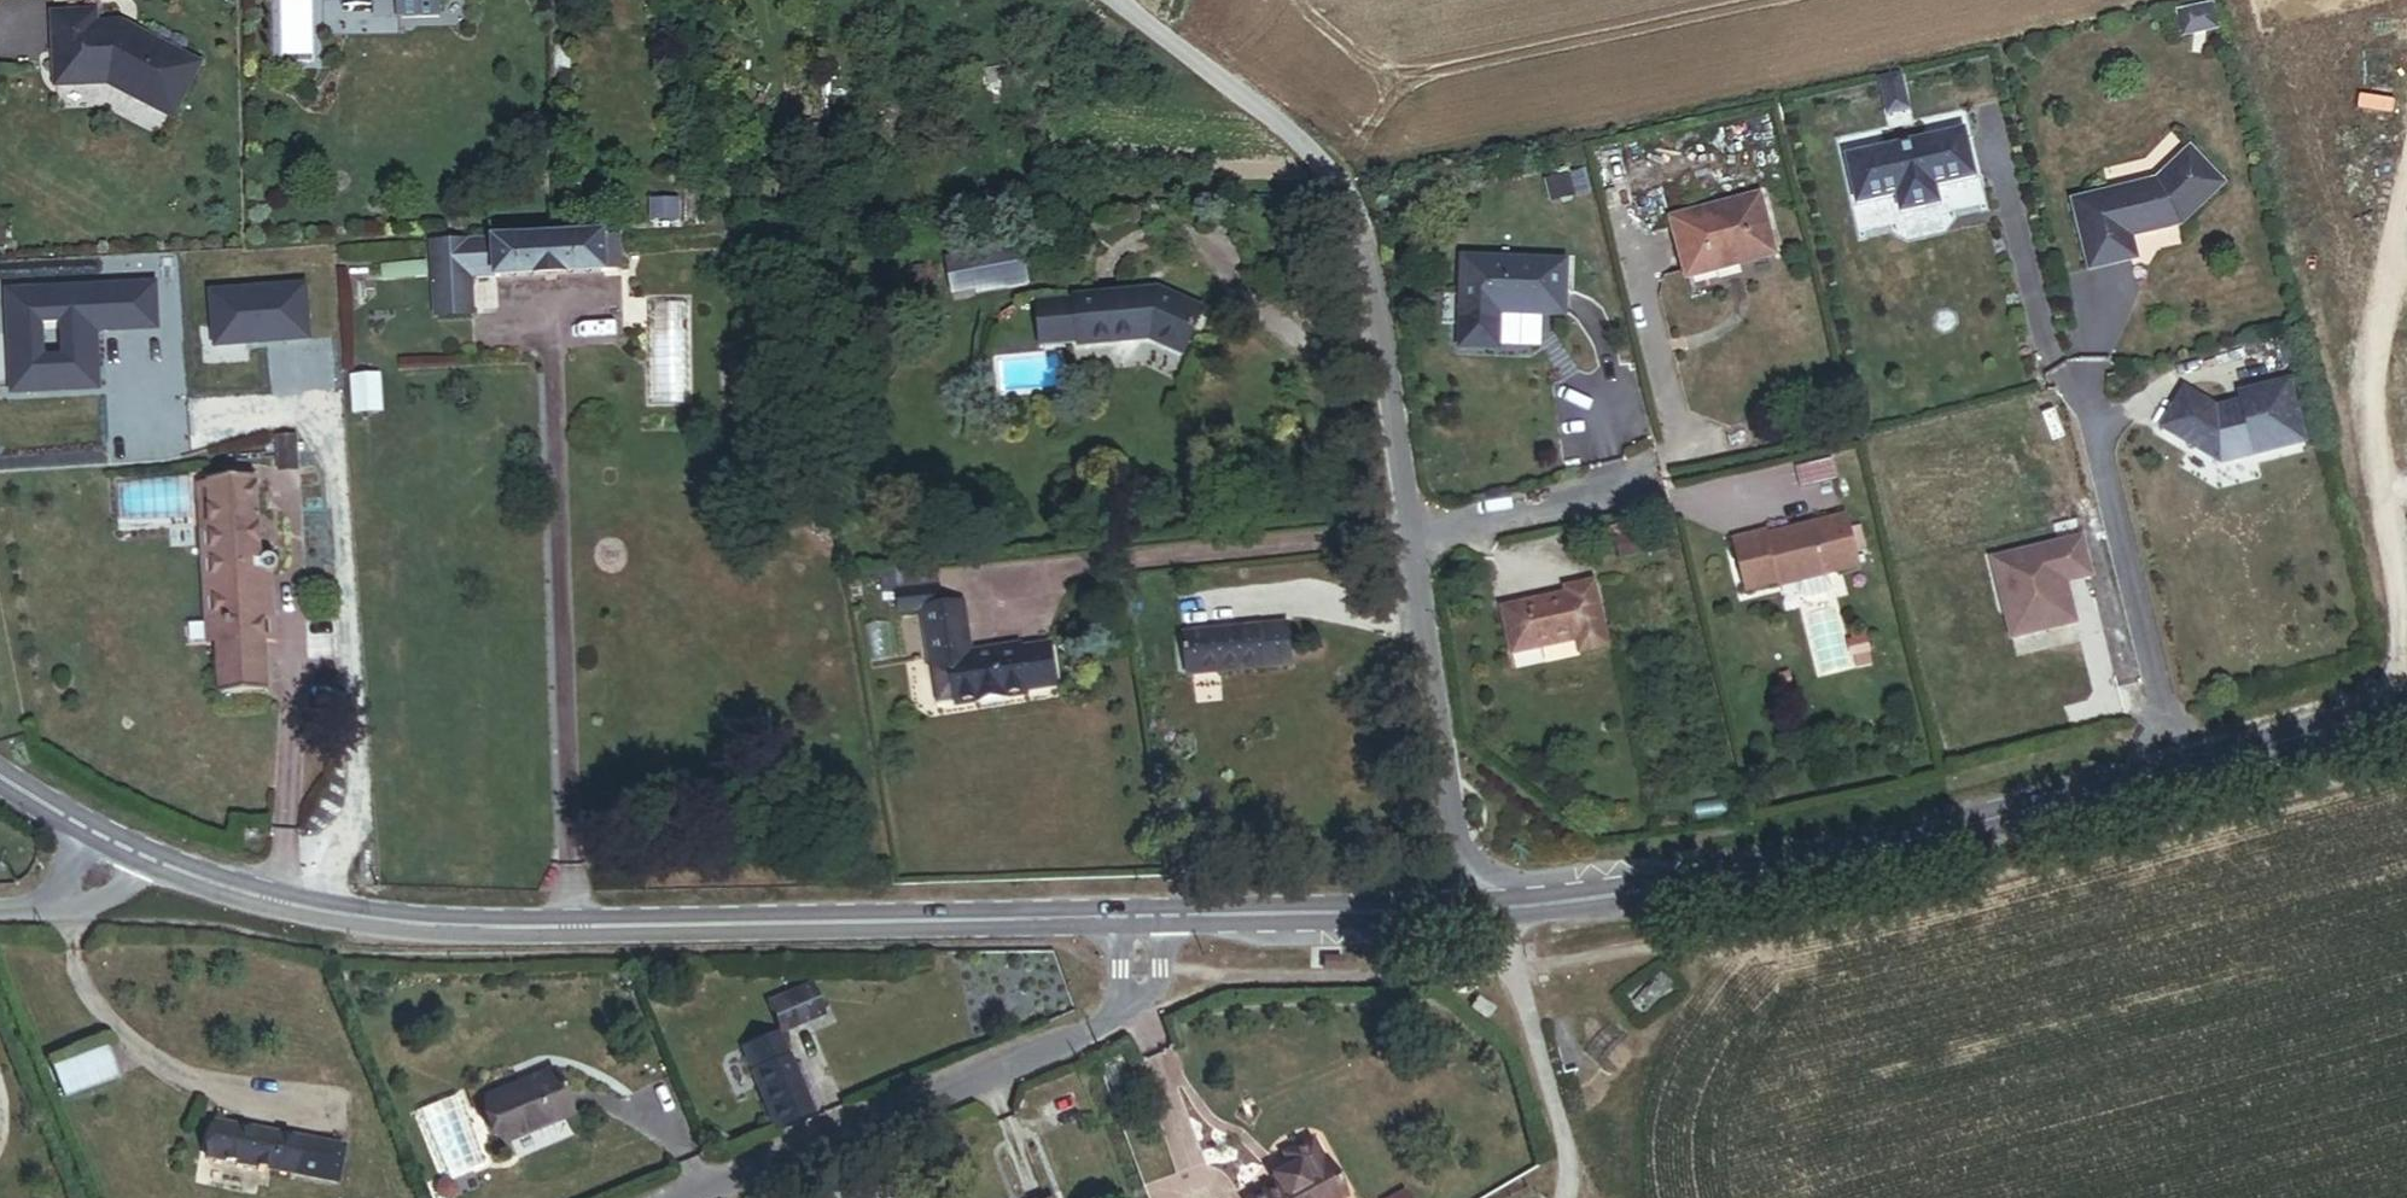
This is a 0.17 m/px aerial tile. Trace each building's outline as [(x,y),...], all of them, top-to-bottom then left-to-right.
[(401,14),(442,13),(441,0),(401,0),(401,14)] [(2215,24),(2211,9),(2194,12),(2198,28),(2215,24)] [(174,122),(203,62),(136,29),(135,33),(121,26),(123,23),(98,24),(97,12),(54,14),(58,80),(62,84),(93,82),(174,122)] [(1935,178),(1974,169),(1966,131),(1926,140),(1925,134),(1847,151),(1856,195),(1896,186),(1900,204),(1925,199),(1922,187),(1936,184),(1935,178)] [(2161,176),(2076,193),(2090,262),(2137,253),(2133,230),(2171,223),(2180,215),(2184,220),(2227,181),(2195,145),(2161,176)] [(1742,181),(1653,204),(1668,263),(1757,240),(1742,181)] [(1922,187),(1925,199),(1938,196),(1936,184),(1922,187)] [(653,205),(654,224),(677,223),(676,204),(653,205)] [(639,262),(639,256),(637,230),(532,235),(533,267),(639,262)] [(530,267),(533,267),(532,235),(507,236),(508,268),(530,267)] [(1038,276),(1030,235),(981,245),(982,249),(958,253),(965,286),(988,282),(989,286),(1038,276)] [(473,306),(509,304),(509,298),(508,268),(507,236),(471,237),(473,306)] [(1548,247),(1446,242),(1443,309),(1481,311),(1482,297),(1545,300),(1548,247)] [(530,267),(508,268),(509,298),(531,297),(530,267)] [(1170,339),(1194,348),(1205,322),(1172,311),(1095,312),(1096,341),(1170,339)] [(1058,343),(1096,341),(1095,312),(1056,314),(1058,343)] [(367,406),(390,405),(389,369),(366,370),(367,406)] [(2206,397),(2175,378),(2151,416),(2211,453),(2294,433),(2279,371),(2229,383),(2231,392),(2206,397)] [(290,447),(310,446),(309,415),(289,416),(290,447)] [(283,533),(267,534),(264,457),(218,459),(224,611),(227,670),(273,668),(271,618),(268,549),(280,549),(283,549),(283,533)] [(211,612),(224,611),(218,459),(204,460),(211,612)] [(1748,519),(1748,516),(1716,524),(1729,574),(1757,567),(1759,576),(1777,571),(1780,582),(1787,584),(1810,578),(1814,572),(1811,562),(1843,553),(1829,498),(1748,519)] [(2007,620),(2058,608),(2048,567),(2073,561),(2064,523),(1975,544),(1989,602),(2002,599),(2007,620)] [(271,618),(283,618),(280,549),(268,549),(271,618)] [(1549,579),(1484,593),(1494,638),(1559,624),(1562,637),(1589,631),(1575,567),(1548,573),(1549,579)] [(891,588),(934,581),(932,569),(889,576),(891,588)] [(919,606),(937,603),(934,581),(891,588),(895,610),(919,606)] [(1022,681),(1053,677),(1048,648),(1020,652),(1019,643),(970,650),(962,599),(937,603),(919,606),(935,705),(1024,691),(1022,681)] [(2002,599),(1989,602),(1994,623),(2007,620),(2002,599)] [(1173,680),(1275,668),(1270,627),(1168,640),(1173,680)] [(794,970),(775,979),(787,1006),(806,997),(794,970)] [(787,1006),(775,979),(753,988),(765,1016),(787,1006)] [(1473,1007),(1486,1017),(1493,1009),(1481,998),(1473,1007)] [(758,1112),(794,1096),(759,1018),(723,1034),(758,1112)] [(41,1066),(52,1094),(105,1073),(94,1045),(41,1066)] [(515,1145),(581,1121),(562,1072),(497,1097),(515,1145)] [(1252,1192),(1255,1197),(1276,1197),(1343,1162),(1322,1122),(1315,1125),(1303,1104),(1274,1119),(1286,1142),(1280,1146),(1265,1153),(1239,1168),(1245,1180),(1230,1189),(1223,1176),(1190,1194),(1192,1197),(1242,1197),(1252,1192)] [(204,1144),(313,1159),(319,1122),(209,1107),(204,1144)] [(1265,1153),(1280,1146),(1274,1135),(1260,1143),(1265,1153)]
